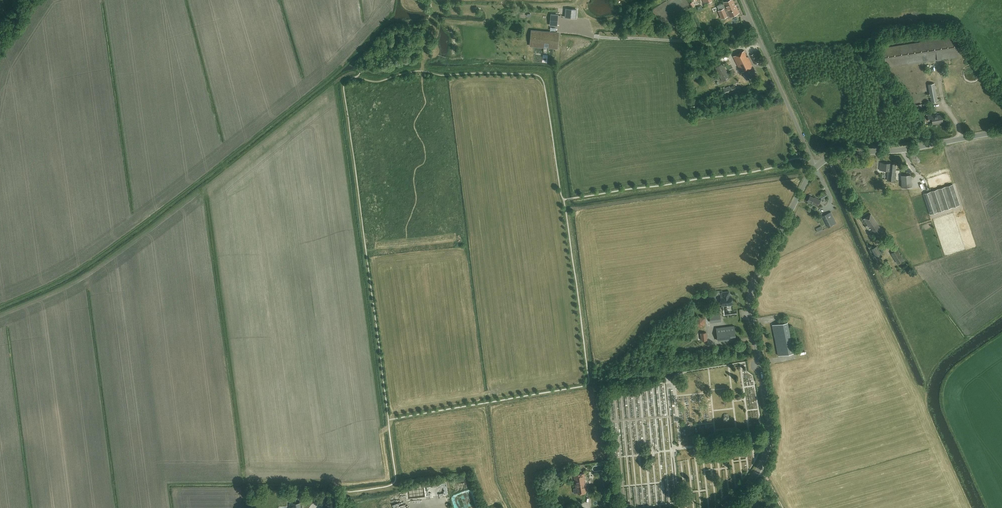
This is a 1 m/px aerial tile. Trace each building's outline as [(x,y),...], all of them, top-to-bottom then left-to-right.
[(721,15),(720,15),(721,18),(724,17),(724,18),(729,15),(730,17),(739,13),(736,7),(736,8),(732,0),(729,0),(724,2),(726,8),(719,10),(721,15)] [(577,10),(566,9),(565,17),(576,18),(577,10)] [(687,21),(690,27),(695,24),(692,19),(687,21)] [(715,29),(710,26),(707,31),(712,34),(715,29)] [(534,45),(534,46),(554,47),(555,35),(550,34),(550,32),(540,31),(540,33),(536,33),(535,33),(534,45)] [(959,56),(959,53),(957,39),(956,37),(883,48),(886,68),(959,56)] [(733,56),(741,72),(744,71),(748,77),(756,73),(753,66),(748,57),(747,57),(745,54),(746,54),(744,50),(733,56)] [(730,78),(723,64),(715,68),(723,82),(730,78)] [(928,84),(931,102),(938,101),(934,83),(928,84)] [(737,91),(734,84),(723,89),(726,96),(737,91)] [(931,115),(928,115),(929,121),(932,120),(933,124),(943,122),(941,115),(932,116),(931,115)] [(888,171),(887,180),(896,181),(896,175),(895,175),(895,171),(896,171),(896,164),(880,162),(879,170),(888,171)] [(912,187),(911,175),(901,175),(902,187),(912,187)] [(960,205),(953,184),(923,194),(930,215),(960,205)] [(810,196),(807,201),(817,207),(821,200),(814,197),(814,198),(810,196)] [(836,223),(831,212),(822,216),(828,227),(836,223)] [(871,214),(863,219),(869,227),(870,226),(876,235),(882,230),(871,214)] [(877,246),(871,249),(877,259),(882,256),(877,246)] [(897,249),(891,253),(897,263),(903,260),(897,249)] [(731,306),(731,305),(732,304),(731,296),(729,296),(729,294),(730,294),(729,291),(722,292),(723,297),(721,297),(722,306),(728,305),(728,306),(731,306)] [(709,312),(710,322),(721,320),(720,311),(709,312)] [(787,322),(772,325),(778,355),(793,353),(787,322)] [(716,328),(717,340),(736,338),(734,326),(716,328)] [(585,486),(586,486),(584,473),(574,475),(575,485),(577,485),(578,494),(586,493),(585,488),(585,486)] [(764,491),(753,496),(755,500),(763,497),(765,502),(769,500),(764,491)]
